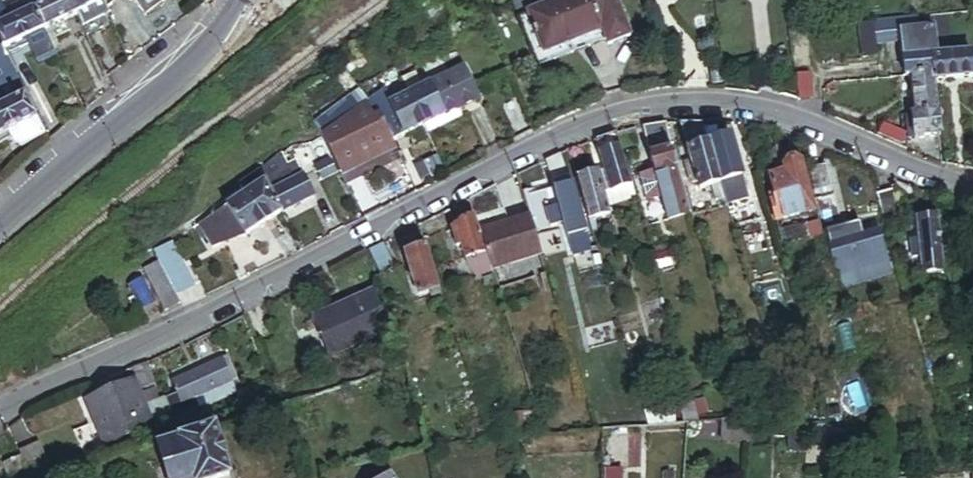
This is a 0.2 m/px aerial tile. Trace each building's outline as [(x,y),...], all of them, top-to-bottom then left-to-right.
[(29,1),(7,13),(4,11),(1,3),(3,1),(2,0),(0,0),(0,51),(0,52),(25,41),(44,32),(29,1)] [(79,16),(71,0),(29,0),(29,1),(44,32),(79,16)] [(102,0),(71,0),(79,16),(88,37),(103,30),(99,20),(109,16),(106,8),(102,0)] [(106,8),(118,0),(102,0),(106,8)] [(144,16),(167,0),(132,0),(144,16)] [(529,9),(543,49),(600,30),(603,39),(604,45),(627,37),(614,0),(557,0),(529,9)] [(543,49),(529,9),(520,13),(537,62),(603,39),(600,30),(543,49)] [(919,18),(917,18),(917,14),(872,19),(874,43),(904,40),(903,31),(920,29),(919,18)] [(874,43),(872,19),(858,20),(861,58),(875,56),(874,43)] [(934,74),(932,54),(933,54),(932,47),(937,46),(935,28),(920,29),(903,31),(904,40),(907,76),(911,76),(934,74)] [(807,30),(793,33),(796,54),(811,51),(807,30)] [(25,41),(0,52),(3,58),(27,47),(25,41)] [(933,54),(932,54),(934,74),(934,79),(972,75),(972,50),(933,54)] [(3,58),(0,59),(0,138),(7,135),(12,145),(21,145),(40,130),(3,58)] [(428,87),(418,65),(400,78),(409,96),(428,87)] [(440,120),(482,100),(467,68),(428,87),(409,96),(424,127),(440,120)] [(808,73),(794,75),(796,96),(810,94),(808,73)] [(937,111),(934,79),(934,74),(911,76),(915,114),(937,111)] [(424,127),(409,96),(391,105),(383,90),(371,99),(391,140),(397,150),(427,134),(424,127)] [(349,161),(391,140),(371,99),(319,135),(331,160),(339,177),(354,170),(349,161)] [(940,135),(937,111),(915,114),(906,114),(908,135),(915,134),(915,138),(940,135)] [(440,120),(424,127),(427,134),(443,127),(440,120)] [(702,121),(679,121),(690,160),(685,161),(691,180),(696,179),(699,189),(713,184),(720,209),(727,207),(726,205),(725,201),(708,143),(702,121)] [(881,121),(877,130),(896,139),(901,130),(881,121)] [(691,215),(664,123),(642,127),(656,173),(642,177),(648,199),(662,195),(663,197),(674,194),(676,205),(672,206),(676,219),(691,215)] [(633,128),(613,133),(619,151),(638,145),(633,128)] [(634,203),(619,151),(613,133),(603,136),(594,139),(604,171),(575,180),(588,224),(588,227),(608,221),(605,207),(615,203),(617,208),(634,203)] [(331,160),(319,135),(310,141),(321,165),(331,160)] [(745,195),(729,137),(708,143),(725,201),(745,195)] [(354,170),(397,150),(391,140),(349,161),(354,170)] [(597,255),(588,227),(588,224),(585,225),(570,176),(564,178),(557,156),(544,160),(562,217),(567,231),(565,232),(567,239),(575,237),(578,245),(568,248),(573,262),(597,255)] [(811,207),(797,158),(784,161),(785,167),(781,168),(788,192),(769,198),(774,218),(811,207)] [(820,159),(806,163),(815,193),(829,189),(820,159)] [(785,167),(784,161),(779,163),(780,166),(766,170),(771,187),(764,189),(767,198),(769,198),(788,192),(781,168),(785,167)] [(310,200),(299,182),(295,184),(292,178),(286,182),(276,165),(257,176),(259,180),(281,217),(310,200)] [(281,217),(259,180),(242,190),(247,198),(264,227),(281,217)] [(894,188),(877,193),(884,222),(901,217),(894,188)] [(264,227),(247,198),(199,228),(211,248),(225,240),(245,238),(264,227)] [(732,203),(726,205),(727,207),(729,214),(735,213),(732,203)] [(951,289),(962,288),(953,253),(941,255),(937,214),(917,216),(918,237),(910,237),(912,256),(921,255),(923,270),(943,268),(945,284),(950,283),(951,289)] [(527,217),(478,232),(490,273),(539,258),(527,217)] [(567,231),(562,217),(548,221),(553,236),(565,232),(567,231)] [(478,232),(473,218),(449,226),(455,244),(460,242),(465,257),(470,255),(477,278),(479,277),(482,288),(494,285),(490,273),(478,232)] [(814,218),(803,222),(807,236),(807,237),(818,234),(814,218)] [(807,236),(803,222),(778,229),(782,243),(807,236)] [(886,260),(878,230),(828,243),(837,274),(886,260)] [(163,275),(178,267),(167,246),(154,257),(158,267),(163,275)] [(378,246),(365,253),(373,277),(387,272),(378,246)] [(820,246),(813,249),(817,261),(824,258),(820,246)] [(438,291),(425,249),(404,256),(417,297),(438,291)] [(886,260),(837,274),(840,285),(889,272),(886,260)] [(828,278),(824,264),(817,266),(821,280),(828,278)] [(163,275),(158,267),(143,275),(162,311),(178,303),(176,300),(163,275)] [(191,292),(178,267),(163,275),(176,300),(191,292)] [(139,280),(125,288),(136,309),(150,302),(139,280)] [(370,291),(308,321),(321,347),(383,317),(370,291)] [(593,364),(590,352),(580,355),(583,366),(593,364)] [(156,404),(151,390),(155,389),(147,363),(133,368),(137,381),(136,382),(140,393),(139,394),(145,408),(150,407),(155,418),(164,415),(166,420),(196,406),(197,409),(213,401),(212,399),(226,394),(227,395),(234,392),(220,360),(173,384),(177,396),(156,404)] [(133,383),(80,401),(96,446),(148,428),(133,383)] [(696,420),(690,402),(677,405),(681,421),(696,420)] [(512,414),(502,417),(506,434),(530,428),(526,412),(520,413),(519,407),(511,409),(512,414)] [(746,416),(721,418),(719,440),(746,441),(746,434),(746,416)] [(783,421),(746,416),(746,434),(783,437),(783,421)] [(782,452),(802,452),(802,437),(803,424),(790,422),(783,421),(783,437),(782,452)] [(815,425),(803,424),(802,437),(813,437),(815,425)] [(212,431),(156,449),(166,477),(226,477),(227,477),(212,431)] [(435,445),(448,444),(447,431),(434,433),(435,445)] [(19,461),(27,477),(37,477),(42,476),(32,455),(19,461)] [(6,466),(11,477),(25,477),(17,461),(6,466)]
